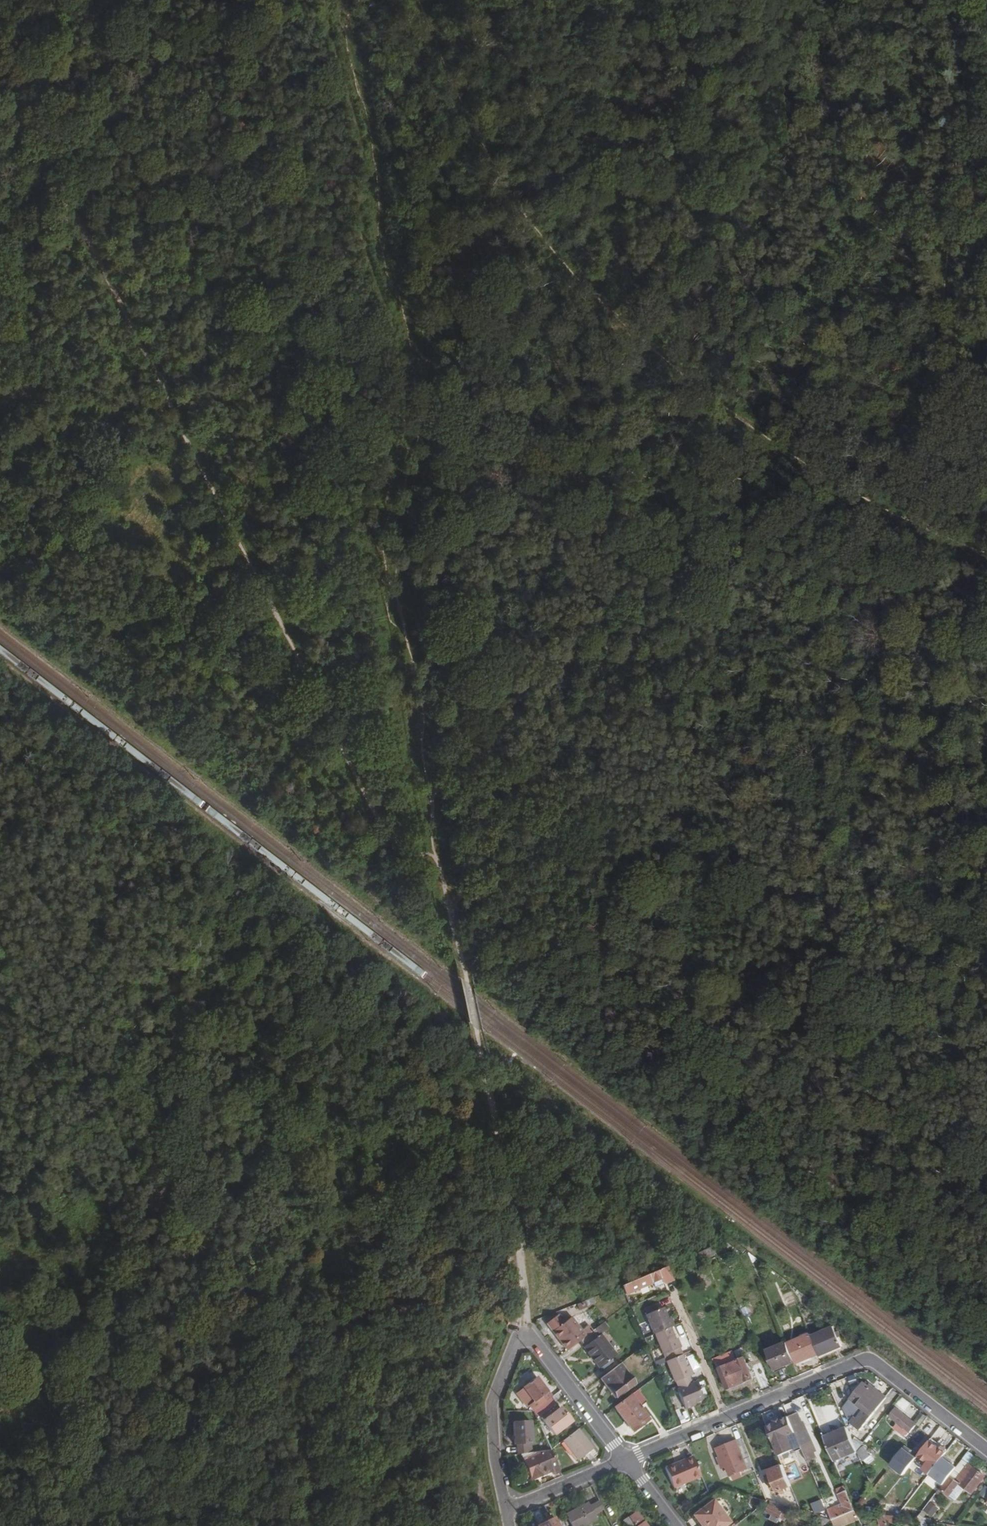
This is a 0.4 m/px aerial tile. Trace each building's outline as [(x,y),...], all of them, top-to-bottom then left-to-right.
[(726,1240),(714,1246),(717,1254),(723,1251),(729,1255),(735,1248),(726,1240)] [(689,1257),(692,1265),(717,1254),(713,1246),(689,1257)] [(642,1278),(622,1286),(625,1294),(661,1279),(662,1282),(664,1283),(673,1279),(671,1275),(667,1266),(642,1278)] [(593,1297),(586,1300),(588,1306),(596,1303),(593,1297)] [(585,1301),(577,1304),(579,1311),(587,1308),(585,1301)] [(660,1304),(645,1310),(647,1314),(662,1308),(660,1304)] [(665,1354),(668,1361),(666,1361),(675,1382),(676,1381),(679,1388),(677,1389),(685,1409),(693,1406),(692,1403),(695,1402),(703,1399),(696,1382),(692,1383),(690,1376),(692,1375),(688,1366),(687,1366),(682,1355),(679,1348),(681,1347),(677,1338),(675,1339),(671,1327),(674,1326),(671,1319),(669,1320),(663,1308),(662,1308),(647,1314),(646,1314),(654,1334),(655,1334),(663,1355),(665,1354)] [(546,1322),(567,1350),(580,1340),(585,1336),(572,1320),(564,1326),(556,1314),(546,1322)] [(604,1322),(594,1329),(599,1335),(609,1328),(604,1322)] [(811,1336),(819,1354),(819,1355),(842,1346),(834,1326),(811,1336)] [(594,1329),(585,1336),(580,1340),(585,1347),(584,1347),(600,1368),(616,1355),(601,1335),(600,1336),(599,1335),(594,1329)] [(787,1343),(795,1361),(795,1363),(819,1354),(811,1336),(810,1334),(787,1343)] [(774,1370),(795,1361),(787,1343),(786,1342),(766,1351),(774,1370)] [(753,1378),(744,1356),(713,1369),(715,1375),(721,1373),(727,1389),(734,1386),(734,1385),(744,1380),(745,1381),(753,1378)] [(634,1384),(619,1364),(601,1378),(615,1398),(634,1384)] [(517,1393),(528,1407),(530,1406),(533,1411),(550,1398),(546,1393),(547,1391),(536,1377),(523,1387),(524,1388),(517,1393)] [(870,1386),(863,1381),(850,1397),(865,1409),(857,1418),(854,1416),(850,1422),(860,1430),(887,1396),(871,1384),(870,1386)] [(614,1407),(630,1428),(646,1416),(639,1406),(646,1401),(638,1390),(614,1407)] [(533,1411),(536,1419),(555,1404),(550,1398),(533,1411)] [(916,1423),(896,1407),(889,1415),(898,1423),(895,1427),(906,1436),(916,1423)] [(549,1412),(542,1418),(554,1434),(571,1421),(560,1408),(551,1415),(549,1412)] [(788,1417),(795,1432),(805,1456),(813,1453),(809,1441),(806,1443),(804,1439),(808,1437),(798,1413),(788,1417)] [(646,1416),(630,1428),(635,1434),(651,1422),(646,1416)] [(766,1426),(779,1456),(794,1450),(788,1436),(795,1432),(788,1417),(766,1426)] [(513,1423),(515,1444),(525,1443),(532,1443),(531,1422),(513,1423)] [(824,1436),(834,1460),(856,1451),(852,1441),(846,1427),(824,1436)] [(592,1449),(577,1429),(563,1440),(578,1460),(592,1449)] [(856,1437),(852,1441),(856,1451),(857,1451),(863,1443),(856,1437)] [(725,1455),(729,1466),(733,1474),(754,1466),(743,1438),(718,1448),(721,1456),(725,1455)] [(946,1452),(930,1440),(918,1455),(927,1462),(923,1468),(929,1473),(946,1452)] [(515,1444),(515,1454),(520,1454),(524,1453),(525,1453),(525,1443),(515,1444)] [(863,1446),(857,1452),(858,1454),(863,1461),(864,1460),(868,1465),(874,1460),(871,1455),(870,1456),(863,1446)] [(524,1453),(529,1464),(525,1466),(530,1478),(552,1469),(554,1474),(559,1472),(550,1450),(525,1453),(524,1453)] [(520,1454),(525,1466),(529,1464),(524,1453),(520,1454)] [(718,1458),(723,1468),(729,1466),(725,1455),(721,1456),(718,1458)] [(674,1487),(700,1476),(692,1456),(665,1468),(674,1487)] [(950,1476),(960,1483),(972,1493),(985,1476),(963,1459),(955,1471),(950,1476)] [(775,1493),(791,1486),(782,1464),(769,1470),(774,1482),(771,1483),(775,1493)] [(950,1467),(943,1476),(947,1480),(950,1476),(955,1471),(950,1467)] [(947,1480),(940,1490),(950,1497),(960,1483),(950,1476),(947,1480)] [(706,1491),(700,1495),(703,1500),(709,1496),(706,1491)] [(839,1505),(828,1510),(832,1520),(855,1510),(847,1491),(839,1494),(843,1506),(840,1508),(839,1505)] [(940,1501),(934,1497),(917,1519),(933,1522),(933,1519),(925,1517),(928,1513),(931,1515),(933,1513),(932,1512),(940,1501)] [(803,1498),(797,1500),(801,1509),(807,1507),(804,1502),(805,1502),(803,1498)] [(815,1513),(827,1510),(823,1500),(812,1503),(815,1513)] [(593,1504),(598,1513),(603,1510),(599,1501),(593,1504)] [(713,1501),(694,1515),(702,1525),(725,1525),(729,1522),(713,1501)] [(790,1508),(771,1502),(766,1512),(772,1515),(770,1521),(776,1524),(779,1518),(780,1519),(784,1511),(789,1513),(790,1508)] [(572,1525),(584,1525),(597,1519),(594,1514),(598,1513),(593,1504),(590,1505),(588,1503),(565,1514),(572,1525)] [(892,1515),(917,1519),(924,1510),(899,1506),(892,1515)] [(832,1520),(834,1525),(850,1525),(860,1522),(855,1510),(832,1520)] [(637,1511),(624,1520),(628,1525),(632,1525),(634,1525),(635,1525),(647,1525),(637,1511)] [(780,1519),(785,1521),(789,1513),(784,1511),(780,1519)] [(884,1514),(877,1517),(881,1525),(889,1525),(887,1523),(884,1514)] [(899,1525),(900,1517),(884,1514),(887,1523),(899,1525)] [(553,1517),(536,1525),(537,1525),(557,1525),(553,1517)] [(817,1518),(822,1525),(823,1525),(832,1520),(821,1517),(817,1518)]
